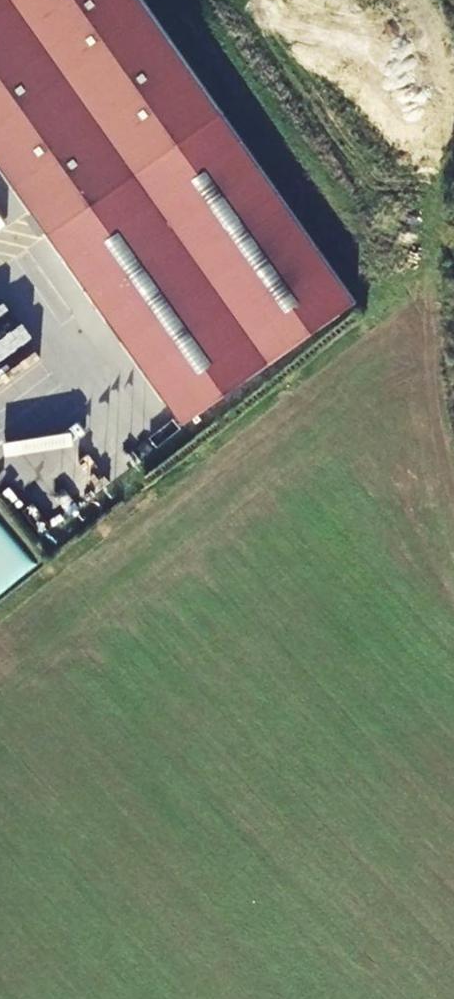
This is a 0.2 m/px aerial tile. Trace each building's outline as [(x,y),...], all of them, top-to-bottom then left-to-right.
[(51,233),(226,109),(147,0),(0,0),(0,161),(51,233)] [(184,422),(360,298),(226,109),(51,233),(184,422)]
